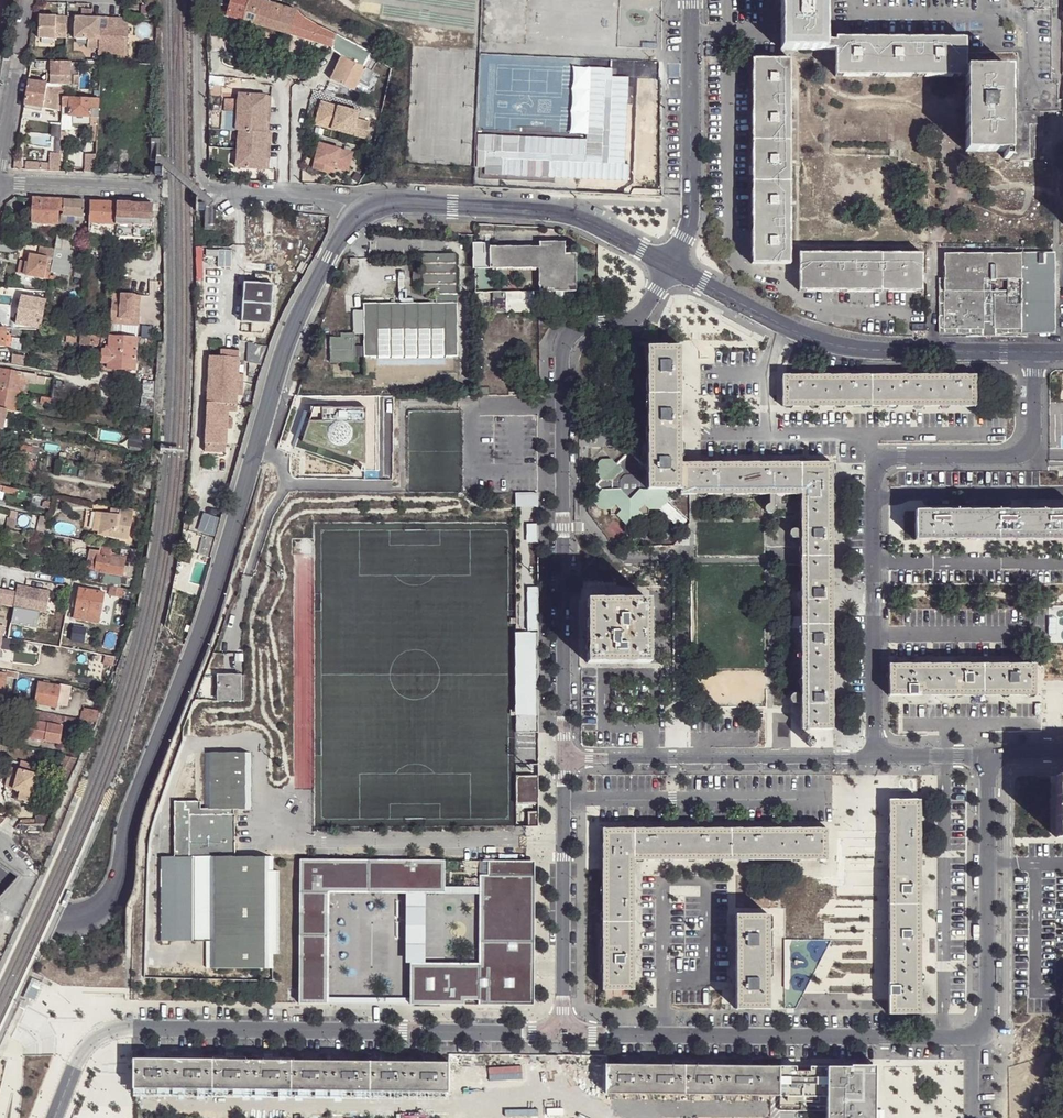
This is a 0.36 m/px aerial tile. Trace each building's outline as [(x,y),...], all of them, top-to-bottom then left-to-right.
[(267,0),(231,0),(227,15),(333,47),(337,34),(319,26),(297,12),(297,10),(267,0)] [(825,40),(825,0),(780,0),(780,4),(780,49),(825,50),(825,40)] [(55,32),(67,33),(68,16),(40,16),(39,39),(55,38),(55,32)] [(101,30),(101,18),(93,17),(83,17),(75,17),(74,39),(88,39),(88,49),(100,49),(101,30)] [(100,49),(100,55),(128,56),(129,27),(116,26),(116,18),(107,18),(107,30),(101,30),(100,49)] [(129,18),(116,18),(116,26),(129,27),(129,18)] [(331,50),(348,57),(354,44),(337,34),(333,47),(331,50)] [(834,40),(825,40),(825,50),(835,50),(835,64),(835,76),(964,76),(964,67),(965,38),(945,38),(898,37),(853,37),(834,37),(834,40)] [(363,63),(368,52),(354,44),(348,57),(363,63)] [(360,80),(366,68),(342,57),(331,79),(355,91),(360,80)] [(382,67),(384,63),(378,59),(375,64),(381,68),(382,67)] [(789,59),(750,59),(751,73),(751,111),(751,160),(752,205),(752,244),(752,264),(789,264),(789,59)] [(47,61),(33,61),(32,62),(31,71),(51,72),(51,62),(47,61)] [(51,72),(50,74),(50,75),(64,76),(71,76),(71,62),(66,62),(51,62),(51,72)] [(388,73),(391,67),(384,63),(382,67),(388,73)] [(1010,68),(964,67),(964,76),(965,151),(1003,151),(1003,159),(1010,158),(1010,160),(1029,160),(1030,124),(1041,125),(1040,111),(1025,111),(1010,110),(1010,68)] [(373,71),(366,68),(360,80),(368,83),(373,71)] [(64,76),(50,75),(50,84),(64,84),(64,81),(64,76)] [(29,81),(25,105),(63,111),(63,96),(64,86),(40,83),(29,81)] [(238,129),(268,132),(268,121),(265,121),(266,105),(270,105),(271,95),(239,92),(238,100),(225,99),(224,111),(219,110),(218,127),(238,129)] [(63,111),(63,115),(73,115),(98,117),(98,98),(63,96),(63,111)] [(322,101),(315,124),(366,138),(371,122),(357,118),(359,111),(322,101)] [(73,115),(63,115),(62,128),(72,128),(73,115)] [(268,132),(238,129),(235,166),(267,169),(268,158),(264,158),(266,142),(269,142),(270,132),(268,132)] [(320,143),(313,169),(329,173),(331,166),(335,167),(336,167),(338,162),(350,165),(354,152),(320,143)] [(15,162),(14,169),(61,171),(61,154),(50,153),(50,163),(15,162)] [(85,172),(88,172),(96,173),(96,165),(96,163),(97,156),(86,155),(85,172)] [(100,162),(100,173),(118,174),(119,163),(100,162)] [(350,165),(338,162),(336,167),(349,171),(350,165)] [(33,220),(60,222),(62,211),(63,211),(65,199),(34,197),(33,220)] [(82,215),(83,200),(65,199),(63,211),(63,213),(66,214),(82,215)] [(112,224),(117,225),(119,202),(90,201),(89,222),(94,223),(101,223),(112,224)] [(152,238),(155,205),(119,202),(117,225),(116,236),(152,238)] [(59,247),(60,247),(64,228),(66,214),(63,213),(63,211),(62,211),(60,222),(59,228),(55,246),(53,257),(58,257),(59,247)] [(82,215),(66,214),(64,228),(76,227),(77,219),(81,219),(82,215)] [(111,232),(112,224),(101,223),(100,231),(111,232)] [(21,243),(1,241),(0,246),(0,250),(19,252),(21,243)] [(26,274),(49,279),(50,275),(50,272),(51,268),(53,258),(53,257),(55,246),(41,245),(39,255),(30,253),(29,261),(21,259),(18,272),(26,273),(26,274)] [(51,268),(50,272),(69,274),(71,249),(60,247),(59,247),(58,257),(53,257),(53,258),(51,268)] [(496,247),(489,248),(490,270),(497,270),(496,269),(540,269),(540,293),(555,293),(555,297),(572,296),(571,292),(575,292),(575,257),(577,258),(576,253),(569,253),(570,255),(565,254),(565,248),(496,249),(496,247)] [(921,252),(797,251),(798,290),(816,290),(857,290),(901,291),(921,291),(921,272),(921,252)] [(943,252),(942,329),(997,328),(1052,328),(1052,254),(943,252)] [(458,358),(457,305),(443,306),(443,296),(456,296),(456,255),(423,255),(423,295),(436,296),(436,305),(420,305),(364,305),(365,358),(458,358)] [(254,322),(271,324),(273,310),(277,310),(279,302),(275,301),(276,290),(258,288),(254,322)] [(113,293),(113,299),(111,325),(122,325),(123,320),(134,321),(135,295),(113,293)] [(534,293),(507,294),(507,302),(534,301),(534,293)] [(141,295),(135,295),(134,321),(123,320),(122,325),(139,326),(141,295)] [(18,324),(21,324),(26,297),(21,296),(17,320),(18,324)] [(21,325),(40,328),(46,300),(26,297),(21,324),(21,325)] [(269,344),(274,333),(265,330),(261,341),(269,344)] [(108,347),(109,338),(100,337),(100,336),(82,335),(81,344),(102,346),(108,347)] [(109,336),(109,338),(108,347),(106,368),(136,370),(138,342),(138,339),(109,336)] [(355,363),(354,338),(341,339),(330,339),(330,364),(355,363)] [(106,368),(108,347),(102,346),(100,368),(106,368)] [(680,465),(681,349),(648,348),(647,466),(647,491),(666,491),(680,491),(680,465)] [(238,356),(208,355),(204,441),(222,442),(226,442),(227,428),(227,416),(227,410),(228,403),(236,403),(237,388),(237,380),(238,356)] [(23,372),(1,369),(1,370),(1,376),(0,378),(0,388),(20,391),(23,372)] [(30,381),(33,381),(34,374),(23,372),(20,391),(28,393),(30,381)] [(46,383),(47,376),(34,374),(33,381),(46,383)] [(782,376),(782,408),(974,407),(974,375),(951,375),(913,376),(899,376),(860,376),(834,375),(805,376),(782,376)] [(20,391),(0,388),(0,407),(17,410),(20,391)] [(313,406),(302,439),(365,463),(365,407),(313,406)] [(16,413),(17,410),(0,407),(0,428),(4,428),(6,416),(16,417),(16,413)] [(222,442),(204,441),(204,449),(222,450),(222,442)] [(14,449),(32,452),(33,447),(15,444),(14,449)] [(31,459),(32,452),(14,449),(1,447),(0,454),(31,459)] [(638,516),(645,516),(645,510),(654,510),(666,500),(666,491),(647,491),(647,466),(642,466),(639,469),(634,464),(637,461),(629,453),(621,461),(623,464),(619,468),(616,465),(612,460),(601,461),(591,470),(600,480),(595,485),(599,490),(589,499),(599,509),(607,509),(608,516),(615,516),(626,529),(638,516)] [(744,464),(680,465),(680,491),(680,496),(768,496),(773,496),(780,496),(800,496),(800,532),(800,539),(800,546),(801,700),(801,706),(801,714),(801,732),(833,733),(832,675),(832,614),(832,465),(744,464)] [(538,504),(538,490),(515,490),(516,504),(538,504)] [(126,538),(132,508),(109,504),(107,511),(99,509),(96,528),(95,532),(126,538)] [(773,505),(768,505),(765,505),(764,507),(763,509),(763,511),(764,513),(765,515),(768,515),(771,515),(772,514),(773,512),(773,505)] [(91,527),(96,528),(99,509),(94,509),(91,527)] [(1029,511),(973,511),(913,511),(913,541),(1062,541),(1062,511),(1029,511)] [(8,527),(14,528),(16,520),(10,518),(8,527)] [(46,528),(48,521),(41,520),(40,528),(46,528)] [(538,541),(538,521),(526,521),(526,541),(538,541)] [(800,539),(800,532),(797,532),(796,530),(794,529),(791,530),(789,531),(788,533),(788,536),(789,538),(791,539),(800,539)] [(111,554),(112,546),(101,544),(100,548),(99,555),(110,557),(111,554)] [(135,590),(141,551),(132,550),(127,575),(125,588),(129,589),(135,590)] [(96,570),(113,573),(122,574),(124,559),(122,558),(110,557),(99,555),(96,570)] [(125,588),(127,575),(122,574),(113,573),(111,586),(123,589),(125,588)] [(44,612),(49,589),(15,582),(14,589),(0,586),(0,603),(44,612)] [(522,629),(514,629),(515,731),(538,731),(536,584),(521,584),(522,629)] [(121,598),(123,589),(111,586),(109,595),(121,598)] [(74,618),(99,623),(105,593),(81,588),(75,614),(74,618)] [(586,663),(649,663),(649,600),(586,600),(586,663)] [(241,621),(230,621),(230,643),(217,644),(215,668),(241,668),(241,621)] [(889,666),(888,696),(920,696),(1034,695),(1035,665),(889,666)] [(241,672),(216,672),(215,697),(241,698),(241,672)] [(61,688),(61,687),(40,682),(35,703),(56,707),(61,688)] [(96,697),(97,689),(90,687),(89,696),(96,697)] [(801,706),(801,700),(799,700),(798,698),(796,697),(793,696),(790,698),(789,699),(789,702),(790,704),(792,706),(801,706)] [(987,702),(987,715),(1004,714),(1003,701),(987,702)] [(96,722),(100,710),(86,708),(85,711),(82,710),(80,719),(88,720),(96,722)] [(49,713),(27,709),(22,735),(44,740),(49,713)] [(49,713),(44,740),(56,742),(60,719),(62,715),(49,713)] [(89,737),(96,722),(88,720),(88,724),(86,737),(89,737)] [(205,749),(205,805),(205,807),(232,806),(247,806),(247,749),(205,749)] [(75,765),(77,760),(71,757),(65,757),(64,760),(69,762),(75,765)] [(59,782),(65,785),(75,765),(69,762),(59,782)] [(19,789),(30,792),(35,772),(19,768),(14,788),(19,789)] [(537,823),(537,769),(516,769),(517,824),(537,823)] [(28,800),(30,792),(19,789),(17,797),(28,800)] [(44,821),(47,822),(60,797),(52,793),(46,808),(41,819),(44,821)] [(205,807),(205,805),(194,805),(193,799),(173,799),(174,854),(193,854),(209,854),(234,853),(234,811),(232,811),(232,806),(205,807)] [(920,800),(888,800),(888,1010),(888,1015),(920,1016),(920,800)] [(603,830),(602,991),(634,992),(634,862),(828,863),(827,832),(603,830)] [(269,853),(234,853),(209,854),(209,965),(270,964),(270,950),(278,951),(277,867),(269,867),(269,853)] [(193,854),(174,854),(159,854),(159,938),(193,938),(193,854)] [(446,890),(445,858),(300,859),(300,1002),(329,1002),(330,890),(406,889),(408,962),(410,1002),(535,1001),(535,857),(482,857),(482,873),(478,873),(481,960),(428,961),(426,890),(446,890)] [(72,892),(67,889),(60,903),(65,905),(72,892)] [(736,916),(735,1011),(768,1011),(769,916),(736,916)] [(41,982),(32,977),(28,985),(38,990),(41,982)] [(52,981),(48,988),(62,996),(66,988),(52,981)] [(38,990),(28,985),(23,997),(32,1002),(38,990)] [(132,1089),(448,1093),(449,1064),(133,1058),(132,1089)] [(779,1068),(604,1065),(604,1094),(779,1096),(779,1068)] [(779,1068),(779,1096),(829,1097),(828,1117),(875,1117),(876,1070),(779,1068)]
